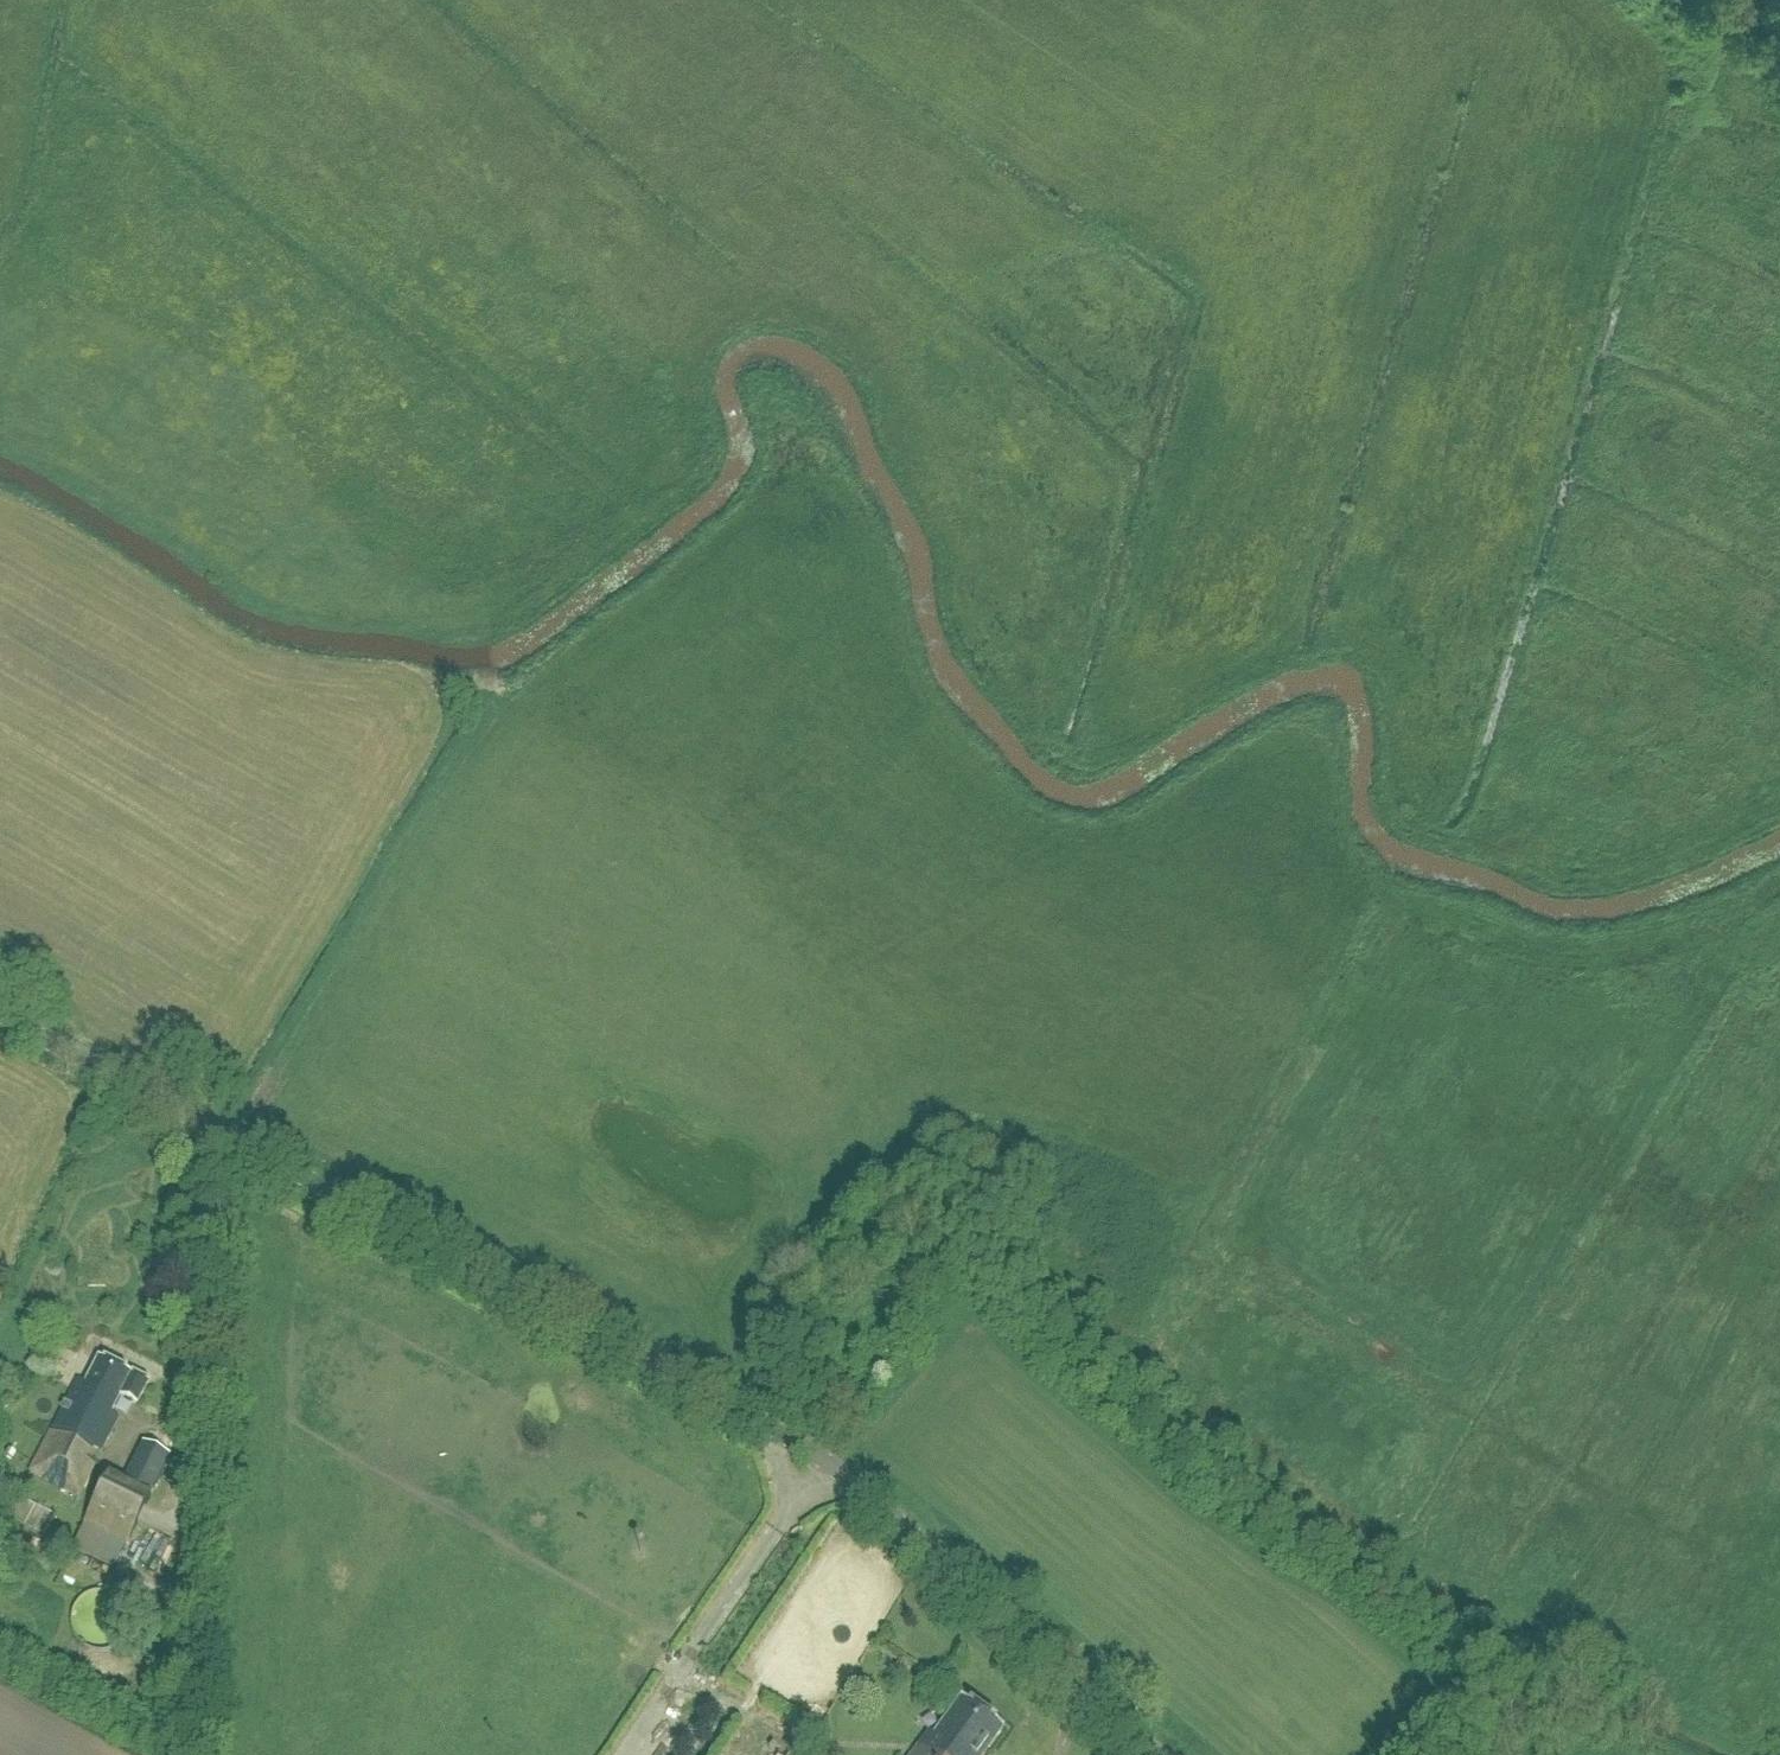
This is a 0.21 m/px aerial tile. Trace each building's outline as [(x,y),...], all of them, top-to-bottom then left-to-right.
[(30,1472),(78,1497),(94,1466),(83,1461),(90,1448),(100,1453),(118,1419),(111,1415),(119,1399),(135,1407),(147,1384),(99,1359),(85,1385),(76,1381),(30,1472)] [(71,1548),(112,1570),(138,1523),(149,1497),(169,1459),(142,1446),(121,1487),(107,1480),(71,1548)] [(54,1546),(66,1523),(21,1500),(9,1522),(54,1546)] [(1002,1730),(960,1699),(933,1737),(927,1732),(910,1754),(984,1754),(1002,1730)]
